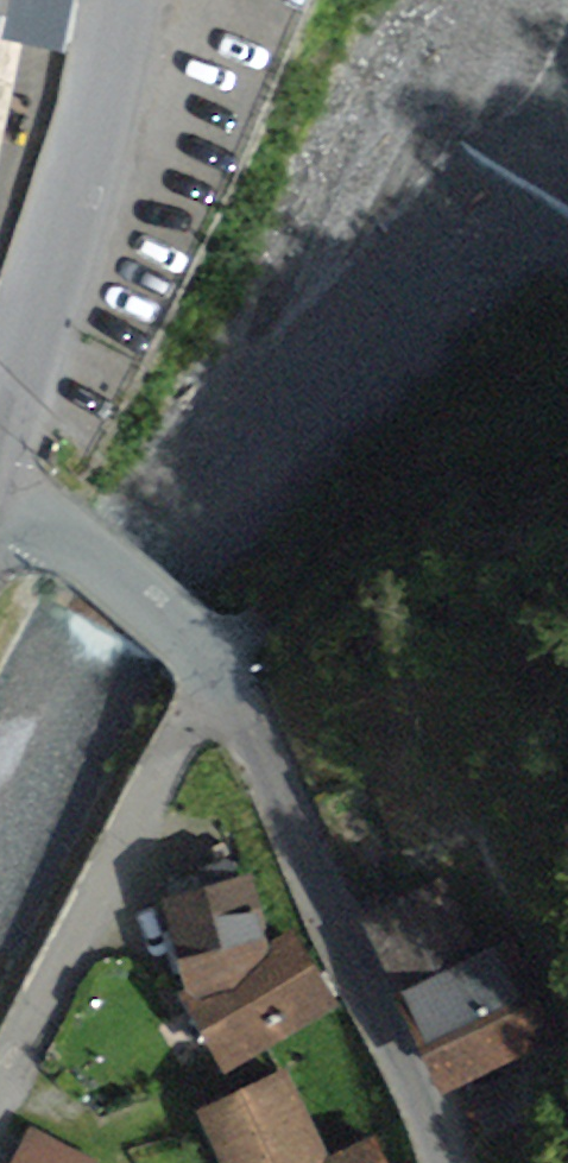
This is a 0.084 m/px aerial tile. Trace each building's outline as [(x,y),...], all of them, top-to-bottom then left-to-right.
[(28,41),(72,50),(82,0),(0,0),(0,163),(28,41)] [(252,877),(163,903),(187,991),(176,998),(227,1076),(339,1003),(296,929),(272,944),(252,877)] [(447,879),(358,922),(394,997),(486,954),(447,879)] [(486,954),(394,997),(441,1098),(560,1042),(512,942),(486,954)] [(196,1115),(220,1162),(390,1162),(377,1135),(331,1158),(288,1070),(196,1115)] [(31,1129),(15,1162),(100,1162),(101,1162),(31,1129)]
